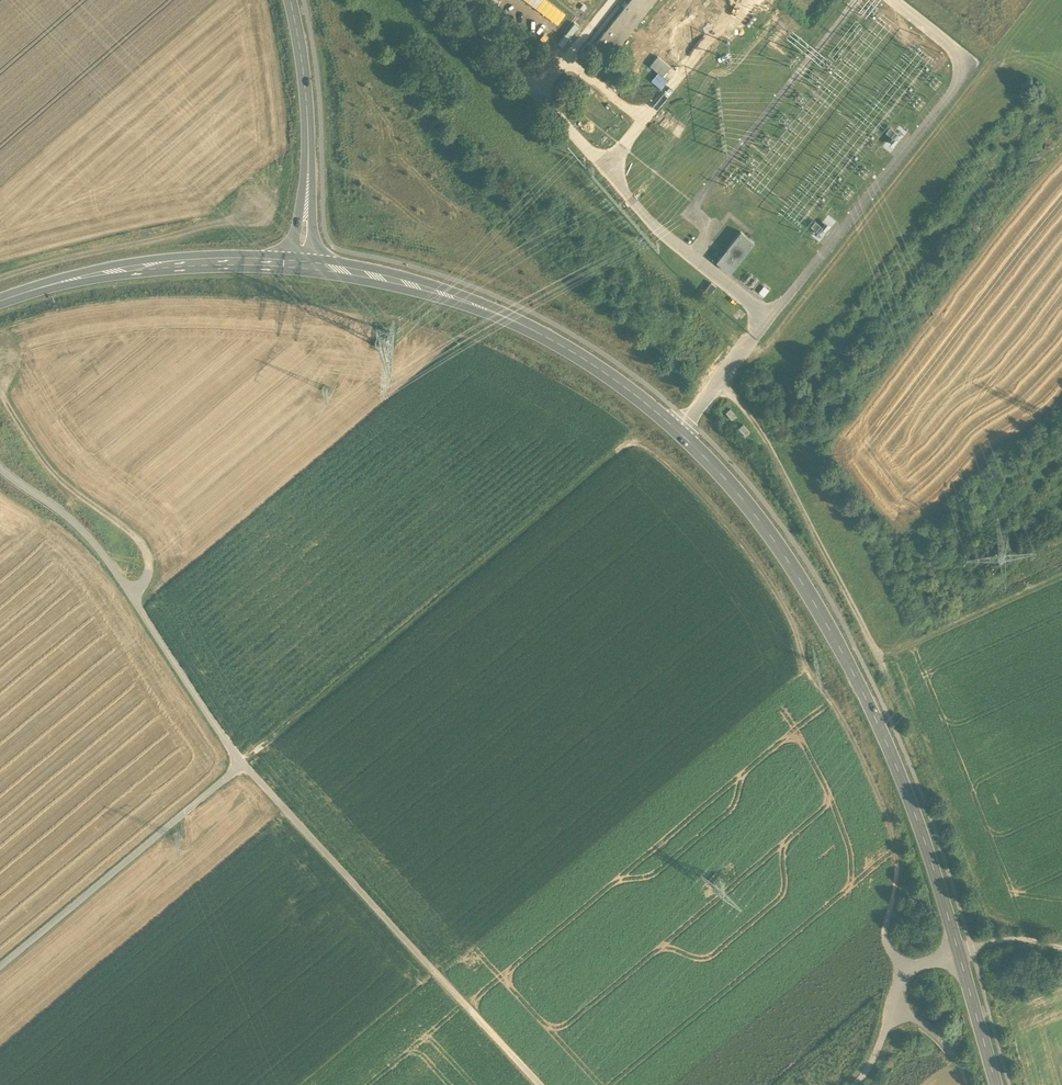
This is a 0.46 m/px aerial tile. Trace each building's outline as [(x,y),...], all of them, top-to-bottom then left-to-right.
[(595,44),(611,56),(655,0),(630,0),(595,44)] [(562,50),(552,43),(548,48),(558,55),(562,50)] [(658,55),(650,64),(663,75),(671,67),(658,55)] [(711,256),(716,260),(739,231),(734,227),(711,256)] [(740,232),(716,262),(729,273),(754,243),(740,232)] [(711,283),(701,294),(707,298),(716,287),(711,283)] [(738,427),(745,435),(750,431),(743,423),(738,427)]
